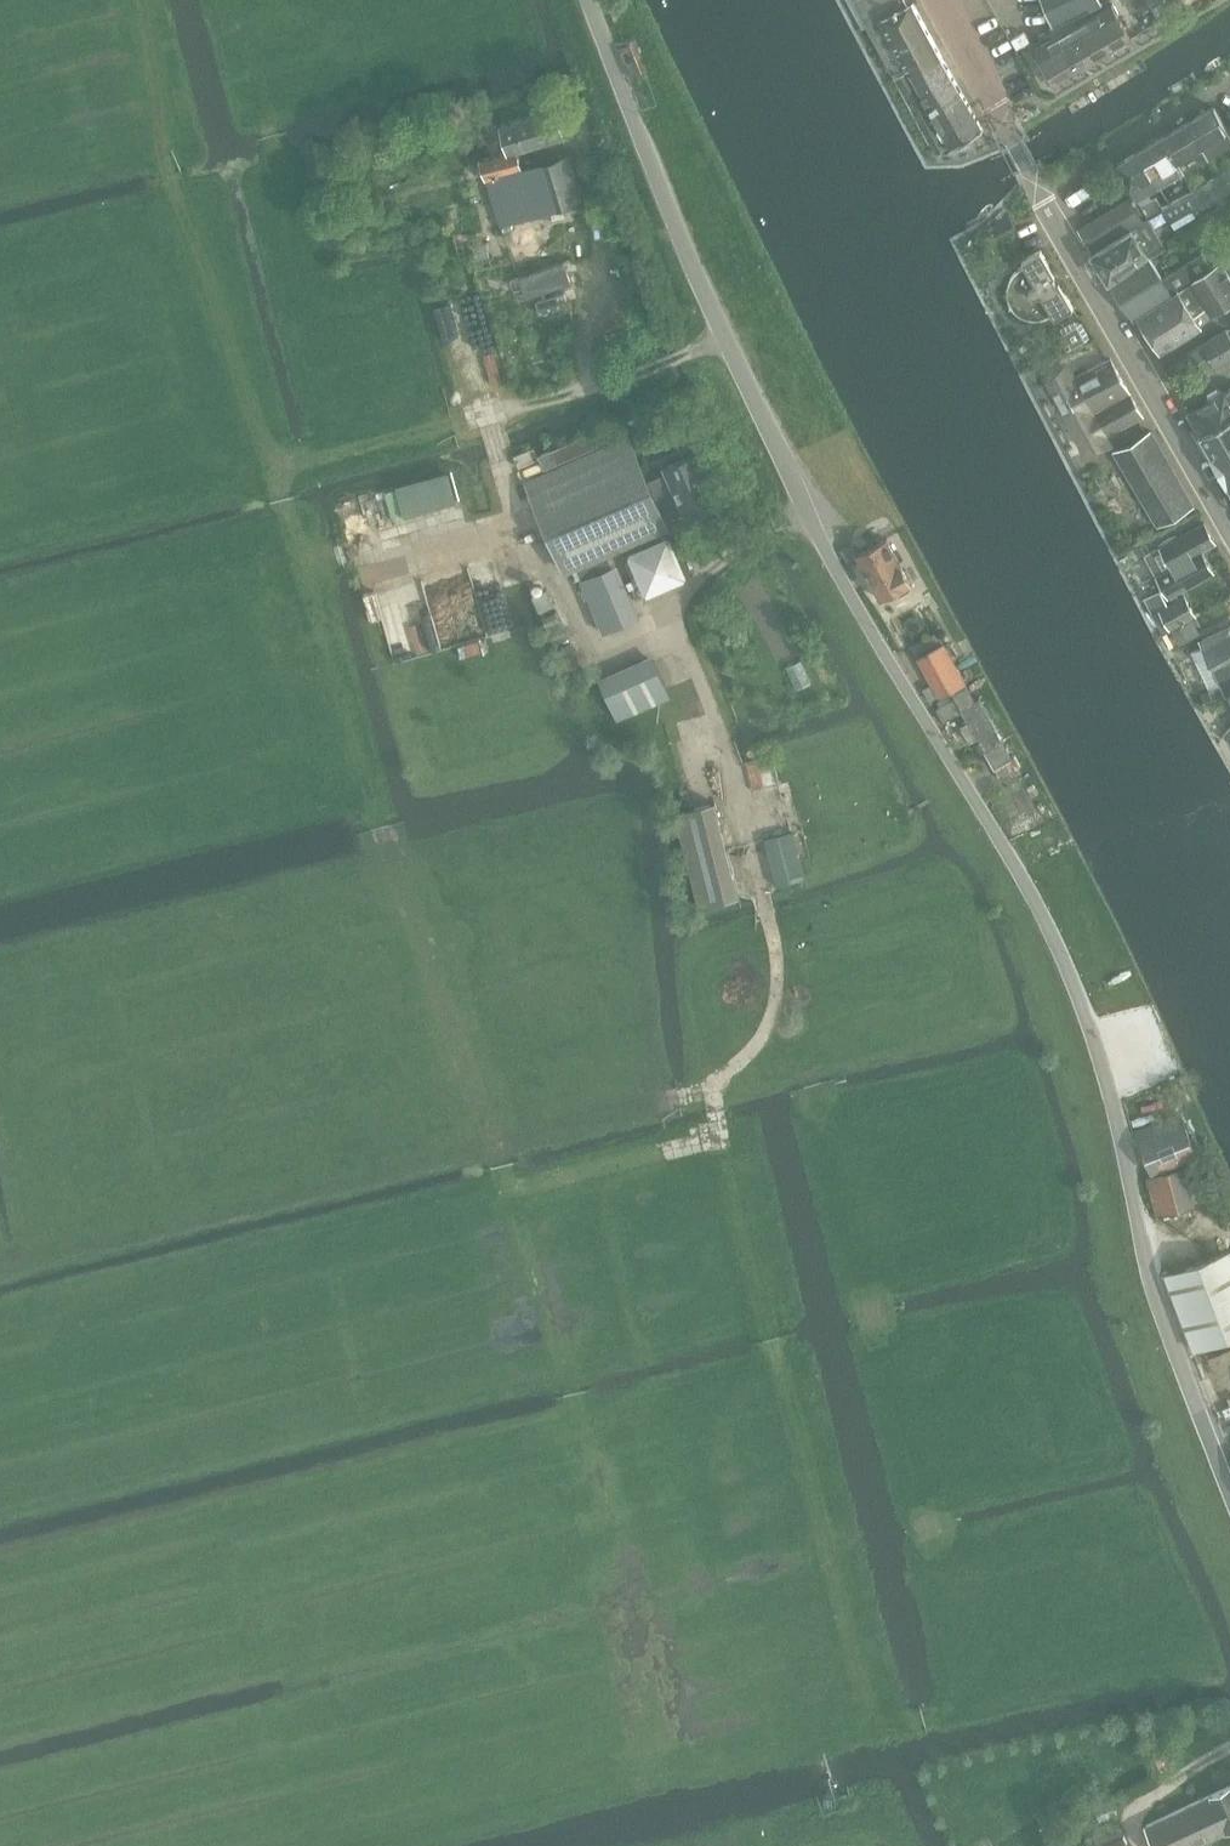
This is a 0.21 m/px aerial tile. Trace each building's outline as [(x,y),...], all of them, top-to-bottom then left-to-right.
[(992,143),(984,130),(984,129),(950,69),(951,69),(950,68),(949,68),(946,62),(945,60),(927,27),(915,5),(916,5),(914,2),(909,5),(906,0),(853,0),(895,79),(930,144),(932,142),(938,153),(951,146),(952,148),(959,145),(976,134),(986,149),(993,145),(992,143)] [(1053,27),(1102,5),(1100,0),(1042,0),(1053,27)] [(1134,1),(1141,13),(1151,8),(1146,0),(1135,0),(1134,1)] [(1167,4),(1165,0),(1150,0),(1161,18),(1172,11),(1167,4)] [(1112,4),(1073,27),(1092,61),(1131,38),(1112,4)] [(1053,85),(1092,61),(1073,27),(1034,50),(1053,85)] [(1189,121),(1208,155),(1229,142),(1229,133),(1214,106),(1189,121)] [(565,137),(557,109),(500,125),(508,152),(516,151),(565,137)] [(1189,121),(1165,135),(1185,169),(1208,155),(1189,121)] [(1165,135),(1142,149),(1162,182),(1185,169),(1165,135)] [(1154,200),(1148,191),(1162,182),(1142,149),(1118,163),(1122,171),(1137,197),(1148,217),(1164,207),(1158,197),(1154,200)] [(584,202),(570,155),(522,169),(516,151),(508,152),(481,160),(502,226),(584,202)] [(1164,207),(1173,223),(1199,207),(1201,209),(1215,201),(1219,208),(1229,201),(1229,168),(1164,207)] [(1073,190),(1078,204),(1096,199),(1091,184),(1073,190)] [(1130,197),(1079,228),(1090,247),(1141,216),(1130,197)] [(1009,214),(994,222),(1003,237),(1017,230),(1016,227),(1009,214)] [(1148,218),(1132,228),(1131,226),(1090,250),(1109,281),(1150,257),(1148,255),(1164,244),(1148,218)] [(1039,245),(1020,255),(1024,262),(1020,264),(1012,272),(1007,282),(1006,293),(1009,303),(1017,312),(1027,317),(1038,318),(1048,314),(1051,312),(1054,318),(1074,307),(1039,245)] [(1150,257),(1109,281),(1134,320),(1138,317),(1192,282),(1212,269),(1202,254),(1163,279),(1150,257)] [(1212,269),(1192,282),(1208,308),(1212,316),(1229,304),(1229,257),(1212,269)] [(564,262),(519,277),(526,298),(571,283),(564,262)] [(1195,316),(1208,308),(1192,282),(1138,317),(1162,353),(1202,327),(1195,316)] [(564,293),(536,302),(540,314),(568,305),(564,293)] [(1061,328),(1059,336),(1067,350),(1090,337),(1082,323),(1074,320),(1061,328)] [(1229,361),(1229,335),(1226,329),(1184,356),(1199,380),(1229,361)] [(1143,416),(1127,387),(1111,358),(1074,378),(1071,373),(1050,384),(1078,439),(1084,449),(1143,416)] [(1201,433),(1229,417),(1229,388),(1224,391),(1217,388),(1209,392),(1209,393),(1209,401),(1189,412),(1201,433)] [(1201,433),(1201,434),(1213,456),(1212,457),(1227,483),(1229,482),(1229,417),(1201,433)] [(1152,431),(1115,452),(1158,527),(1194,505),(1152,431)] [(592,432),(539,454),(544,468),(598,446),(592,432)] [(687,518),(722,503),(699,451),(665,466),(668,473),(648,481),(630,440),(527,485),(564,570),(580,563),(667,525),(665,522),(685,513),(687,518)] [(407,514),(462,497),(453,467),(398,483),(407,514)] [(1213,571),(1202,552),(1216,544),(1205,522),(1194,528),(1146,555),(1157,575),(1169,596),(1213,571)] [(631,550),(647,593),(690,576),(674,533),(631,550)] [(887,538),(857,554),(860,561),(881,599),(895,592),(900,595),(911,589),(911,583),(887,538)] [(851,544),(840,550),(850,566),(860,561),(857,554),(851,544)] [(605,552),(580,563),(586,577),(611,566),(605,552)] [(611,566),(586,577),(582,579),(606,631),(635,619),(611,566)] [(544,598),(550,615),(565,609),(559,592),(544,598)] [(1152,598),(1147,600),(1164,632),(1173,628),(1190,618),(1195,616),(1184,596),(1169,604),(1162,593),(1152,599),(1152,598)] [(486,606),(491,630),(510,627),(505,603),(486,606)] [(1191,622),(1178,629),(1185,642),(1197,635),(1191,622)] [(1191,650),(1210,691),(1202,695),(1206,701),(1206,703),(1218,698),(1227,693),(1229,692),(1229,627),(1202,640),(1203,644),(1191,650)] [(937,632),(912,646),(918,658),(940,647),(944,645),(937,632)] [(944,645),(940,647),(918,658),(940,697),(966,683),(944,645)] [(600,679),(602,685),(617,721),(671,697),(655,662),(653,656),(600,679)] [(791,665),(799,686),(810,682),(803,661),(791,665)] [(978,738),(995,768),(994,769),(1000,779),(1020,768),(1014,757),(1012,758),(1002,740),(1003,740),(979,698),(975,700),(967,686),(953,694),(956,699),(940,708),(937,709),(944,722),(963,711),(969,721),(962,725),(971,742),(978,738)] [(953,694),(937,703),(940,708),(956,699),(953,694)] [(741,902),(718,810),(677,817),(700,909),(741,902)] [(779,884),(808,875),(794,825),(764,834),(779,884)] [(1198,1154),(1181,1113),(1136,1132),(1153,1172),(1198,1154)] [(1185,1167),(1148,1177),(1158,1216),(1195,1206),(1185,1167)] [(1166,1275),(1194,1350),(1229,1336),(1229,1251),(1166,1275)] [(1229,1829),(1229,1787),(1146,1826),(1156,1845),(1209,1845),(1213,1837),(1229,1829)] [(1095,1845),(1134,1845),(1130,1833),(1095,1845)]
